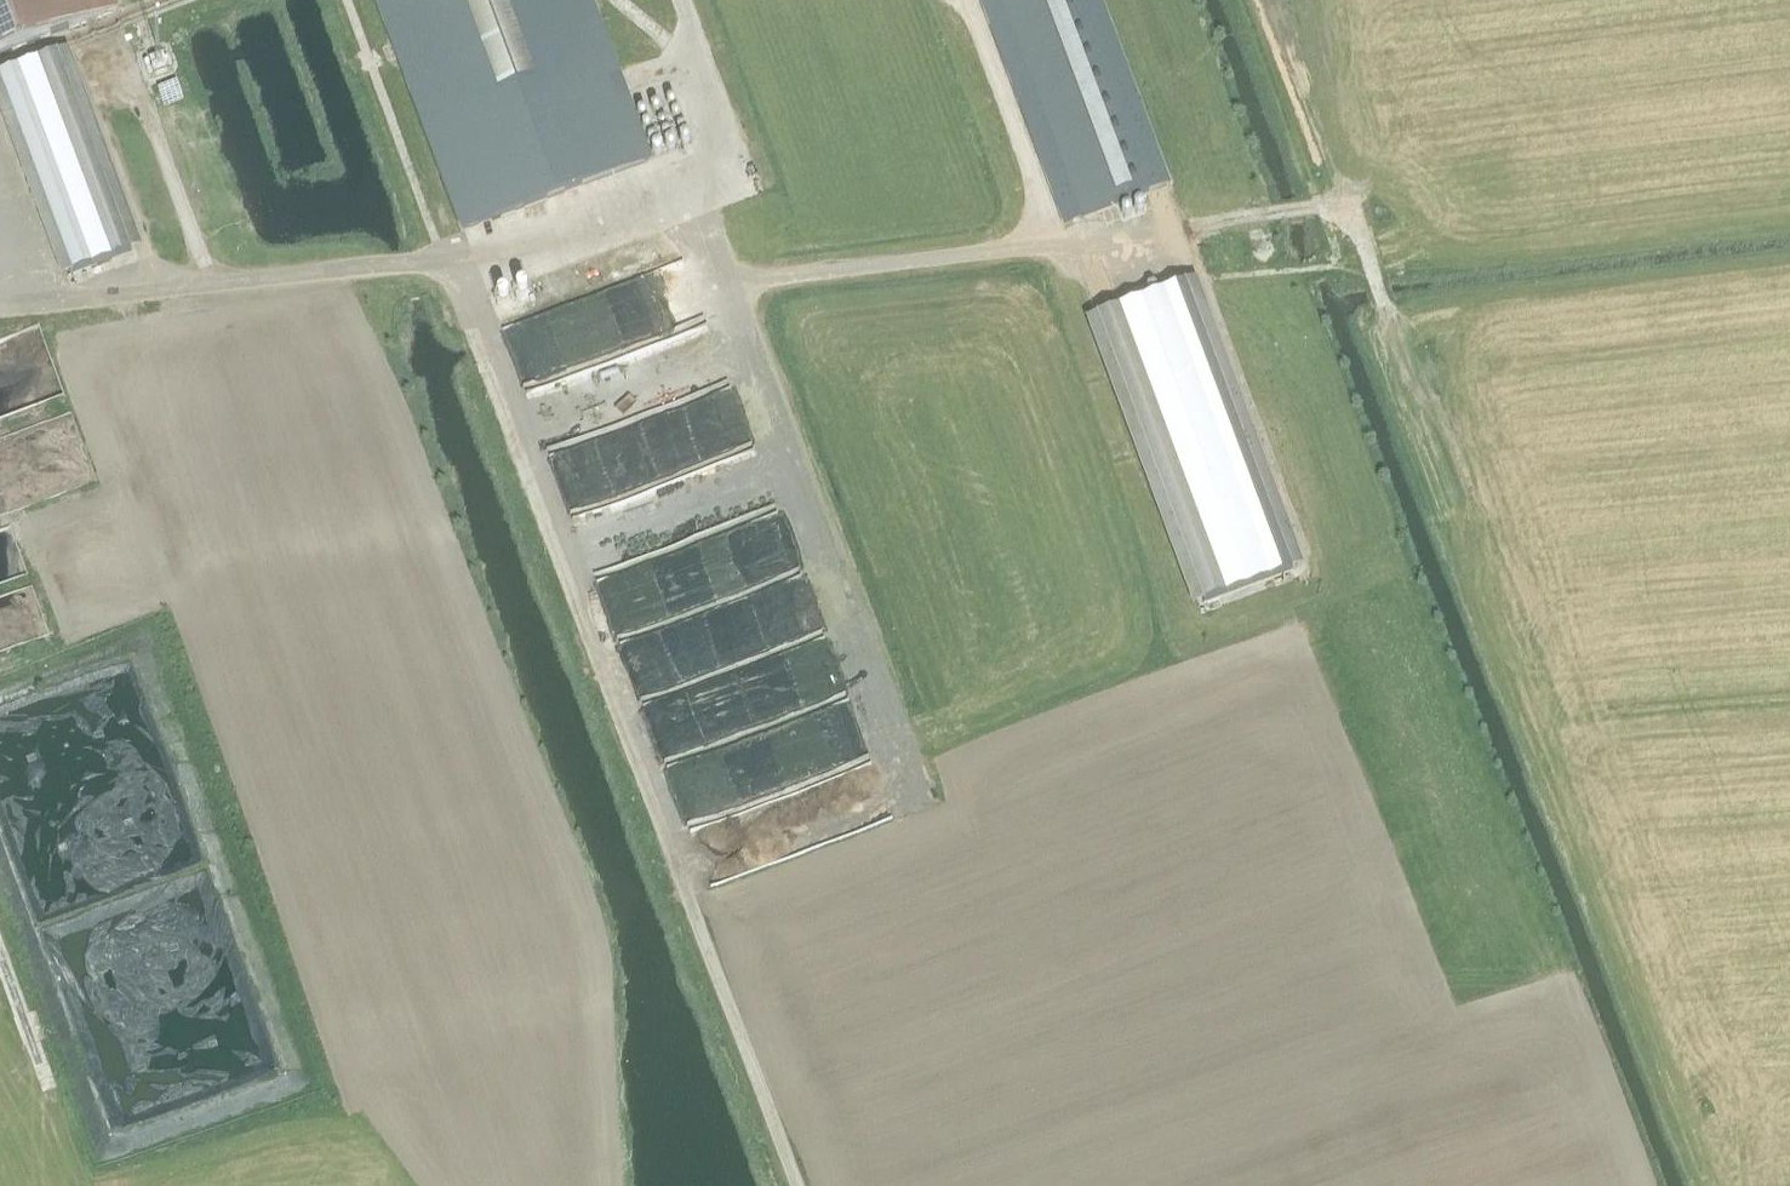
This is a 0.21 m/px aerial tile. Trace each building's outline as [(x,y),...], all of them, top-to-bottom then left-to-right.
[(51,35),(117,10),(114,0),(0,0),(0,54),(51,35)] [(464,231),(647,162),(587,0),(378,0),(464,231)] [(1167,186),(1098,0),(1002,0),(1083,218),(1167,186)] [(142,48),(150,81),(185,72),(177,39),(142,48)] [(57,53),(0,75),(0,81),(72,274),(131,252),(57,53)] [(1096,316),(1203,603),(1292,570),(1185,283),(1096,316)] [(749,405),(721,406),(722,421),(721,421),(721,437),(709,437),(709,455),(718,455),(717,444),(734,443),(734,444),(751,444),(749,405)] [(1,488),(0,488),(0,500),(18,499),(16,464),(23,463),(22,441),(13,441),(13,457),(0,458),(0,465),(1,488)] [(785,514),(594,573),(613,633),(804,573),(785,514)] [(720,684),(648,707),(664,756),(851,697),(830,631),(735,661),(741,680),(721,686),(720,684)] [(823,740),(782,754),(789,776),(830,762),(823,740)] [(711,848),(700,852),(702,858),(772,837),(765,815),(706,833),(711,848)]
